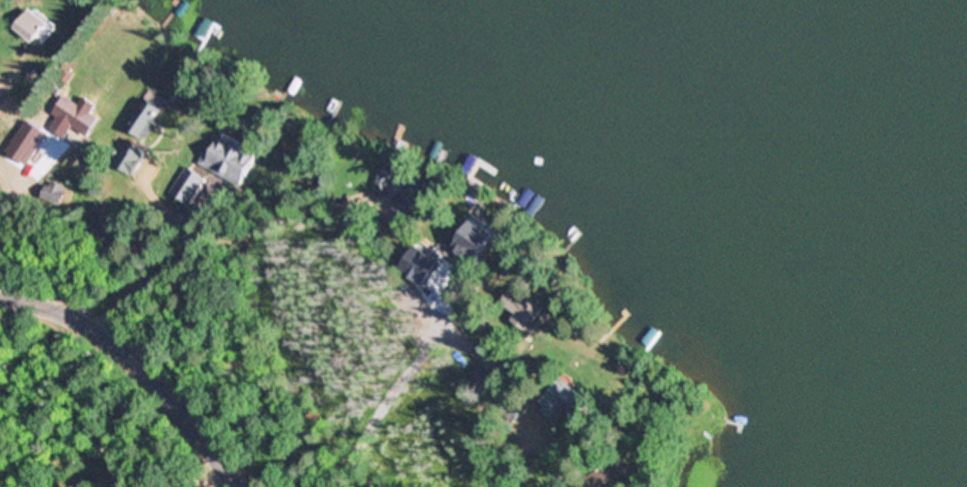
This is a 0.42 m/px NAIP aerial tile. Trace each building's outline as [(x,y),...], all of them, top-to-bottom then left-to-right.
[(37,43),(17,28),(32,8),(52,23),(37,43)] [(74,76),(70,83),(62,78),(67,70),(72,74),(75,75),(74,76)] [(67,95),(76,101),(80,96),(97,107),(93,113),(102,119),(90,137),(54,114),(67,95)] [(164,110),(148,134),(131,122),(148,98),(164,110)] [(152,148),(134,172),(117,159),(134,135),(152,148)] [(228,136),(260,153),(242,187),(201,164),(215,138),(224,143),(228,136)] [(397,170),(426,182),(421,195),(420,195),(411,217),(394,210),(401,192),(404,193),(408,182),(396,178),(390,195),(373,188),(385,160),(399,165),(397,170)] [(196,198),(190,206),(171,193),(179,181),(189,166),(209,179),(196,198)] [(65,184),(68,185),(66,189),(65,191),(66,192),(68,192),(67,194),(64,200),(62,206),(61,206),(57,204),(50,200),(46,199),(42,197),(41,197),(42,194),(45,187),(48,182),(52,184),(54,180),(54,179),(58,181),(61,182),(65,184)] [(105,212),(100,221),(91,216),(96,207),(105,212)] [(500,232),(479,261),(458,246),(479,217),(500,232)] [(94,237),(90,245),(84,243),(88,234),(94,237)] [(136,275),(128,279),(121,266),(129,261),(136,275)] [(528,333),(527,332),(512,321),(516,314),(500,302),(514,283),(547,308),(528,333)] [(497,378),(483,399),(464,386),(477,365),(497,378)] [(592,399),(571,424),(543,401),(564,376),(592,399)] [(534,405),(525,425),(505,415),(515,395),(534,405)] [(570,448),(561,457),(550,445),(560,436),(570,448)]
